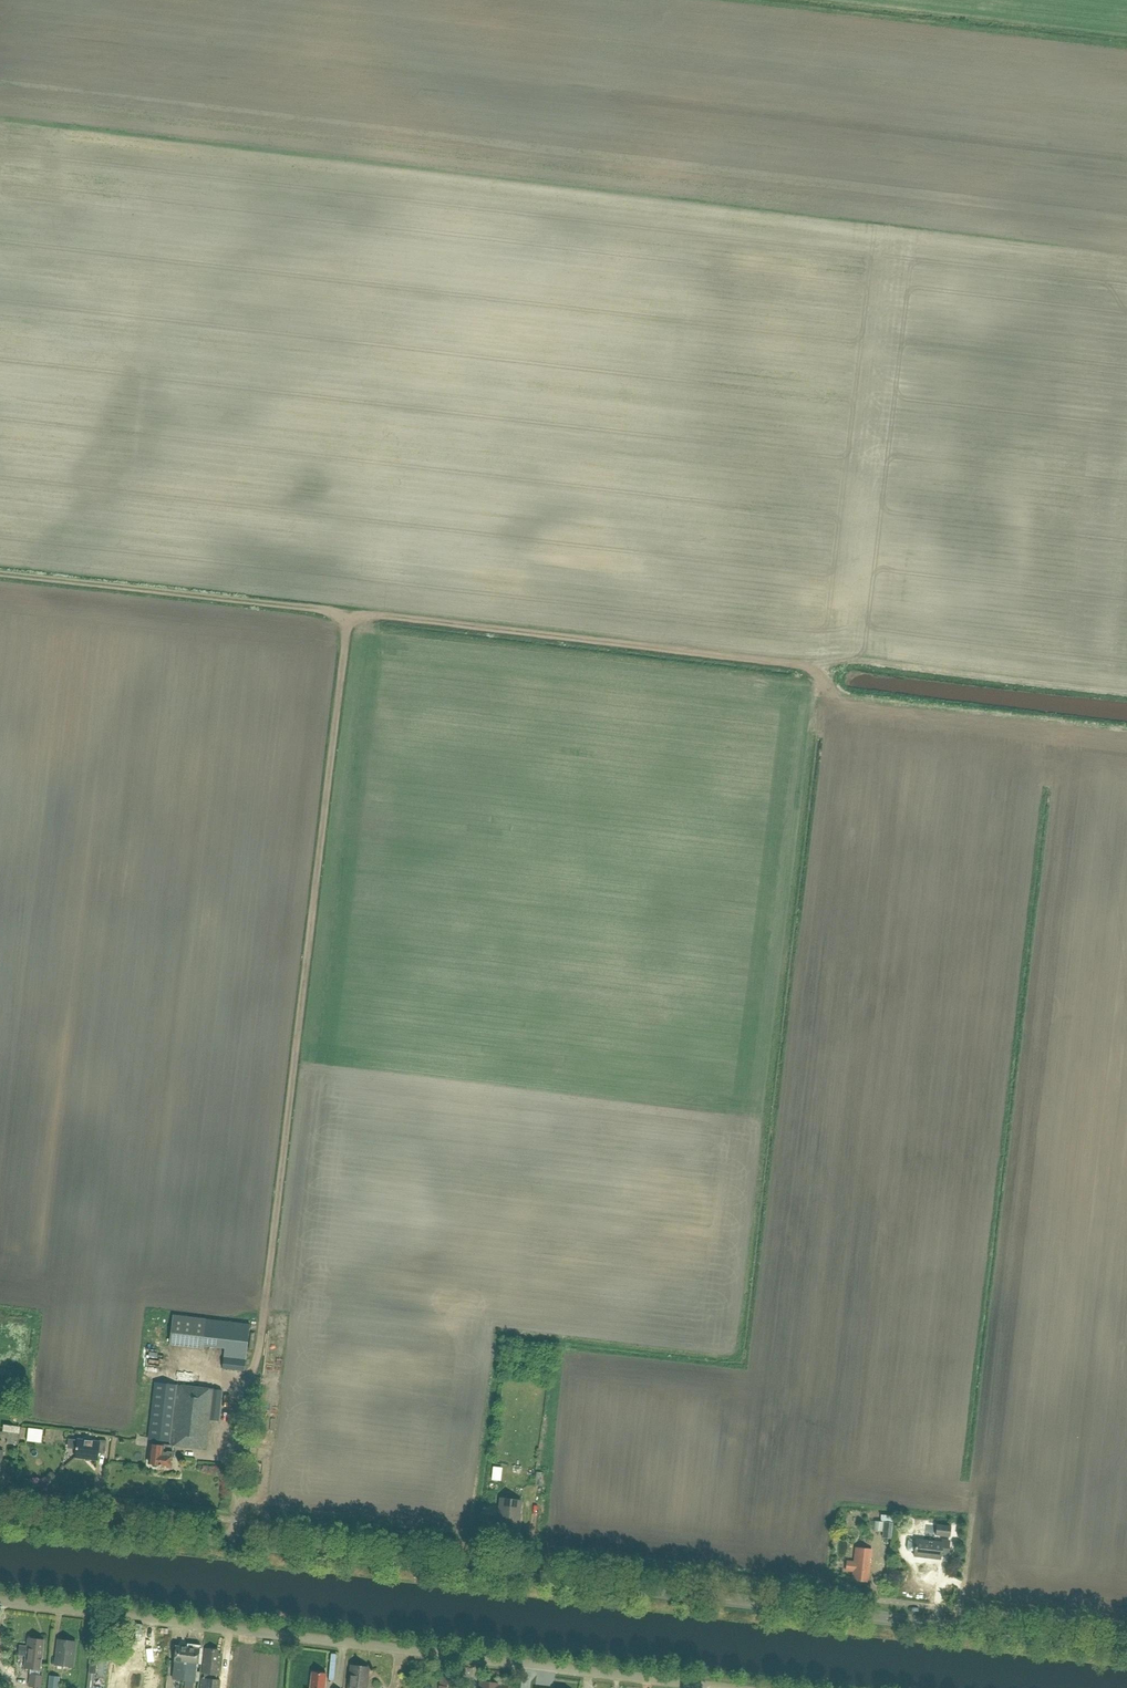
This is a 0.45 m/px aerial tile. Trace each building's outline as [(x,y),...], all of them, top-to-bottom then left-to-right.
[(251,1325),(228,1321),(222,1368),(244,1371),(251,1325)] [(173,1331),(173,1342),(201,1343),(201,1331),(173,1331)] [(152,1440),(151,1444),(149,1464),(170,1467),(170,1458),(173,1446),(205,1449),(209,1420),(218,1421),(222,1391),(177,1385),(155,1383),(148,1440),(152,1440)] [(77,1448),(75,1457),(97,1460),(98,1453),(105,1454),(107,1441),(99,1440),(99,1442),(69,1438),(68,1447),(77,1448)] [(500,1481),(502,1468),(493,1467),(491,1480),(500,1481)] [(505,1531),(505,1535),(518,1536),(521,1514),(519,1514),(521,1501),(500,1499),(498,1517),(504,1517),(503,1531),(505,1531)] [(882,1532),(883,1522),(875,1521),(874,1531),(882,1532)] [(884,1522),(882,1538),(892,1539),(894,1523),(884,1522)] [(936,1525),(935,1536),(950,1537),(951,1526),(936,1525)] [(914,1551),(913,1557),(940,1560),(940,1554),(947,1555),(949,1541),(941,1540),(941,1543),(909,1539),(907,1540),(906,1549),(907,1551),(914,1551)] [(852,1580),(868,1582),(870,1560),(871,1550),(856,1548),(854,1562),(847,1562),(846,1570),(853,1571),(852,1580)] [(40,1669),(44,1639),(28,1637),(27,1646),(19,1645),(18,1655),(26,1656),(24,1668),(40,1669)] [(73,1666),(76,1641),(59,1639),(56,1664),(73,1666)] [(174,1668),(173,1679),(184,1680),(188,1648),(176,1646),(173,1668),(174,1668)] [(184,1680),(194,1681),(196,1671),(197,1671),(200,1649),(188,1648),(184,1680)] [(217,1674),(219,1674),(221,1653),(218,1653),(218,1651),(207,1649),(207,1652),(205,1652),(202,1672),(204,1673),(204,1678),(202,1678),(200,1687),(219,1687),(220,1680),(216,1679),(217,1674)] [(99,1679),(99,1680),(107,1681),(109,1662),(101,1661),(102,1651),(95,1650),(92,1678),(99,1679)] [(157,1683),(152,1682),(153,1674),(141,1673),(143,1654),(131,1653),(131,1657),(115,1656),(112,1678),(115,1679),(114,1687),(157,1687),(157,1683)] [(351,1665),(349,1687),(366,1687),(368,1667),(351,1665)] [(326,1673),(312,1672),(310,1687),(324,1687),(326,1673)] [(41,1687),(43,1676),(39,1675),(30,1674),(28,1686),(41,1687)] [(48,1687),(58,1687),(60,1677),(50,1676),(48,1687)] [(456,1686),(452,1686),(453,1677),(441,1676),(439,1687),(456,1687),(456,1686)]
